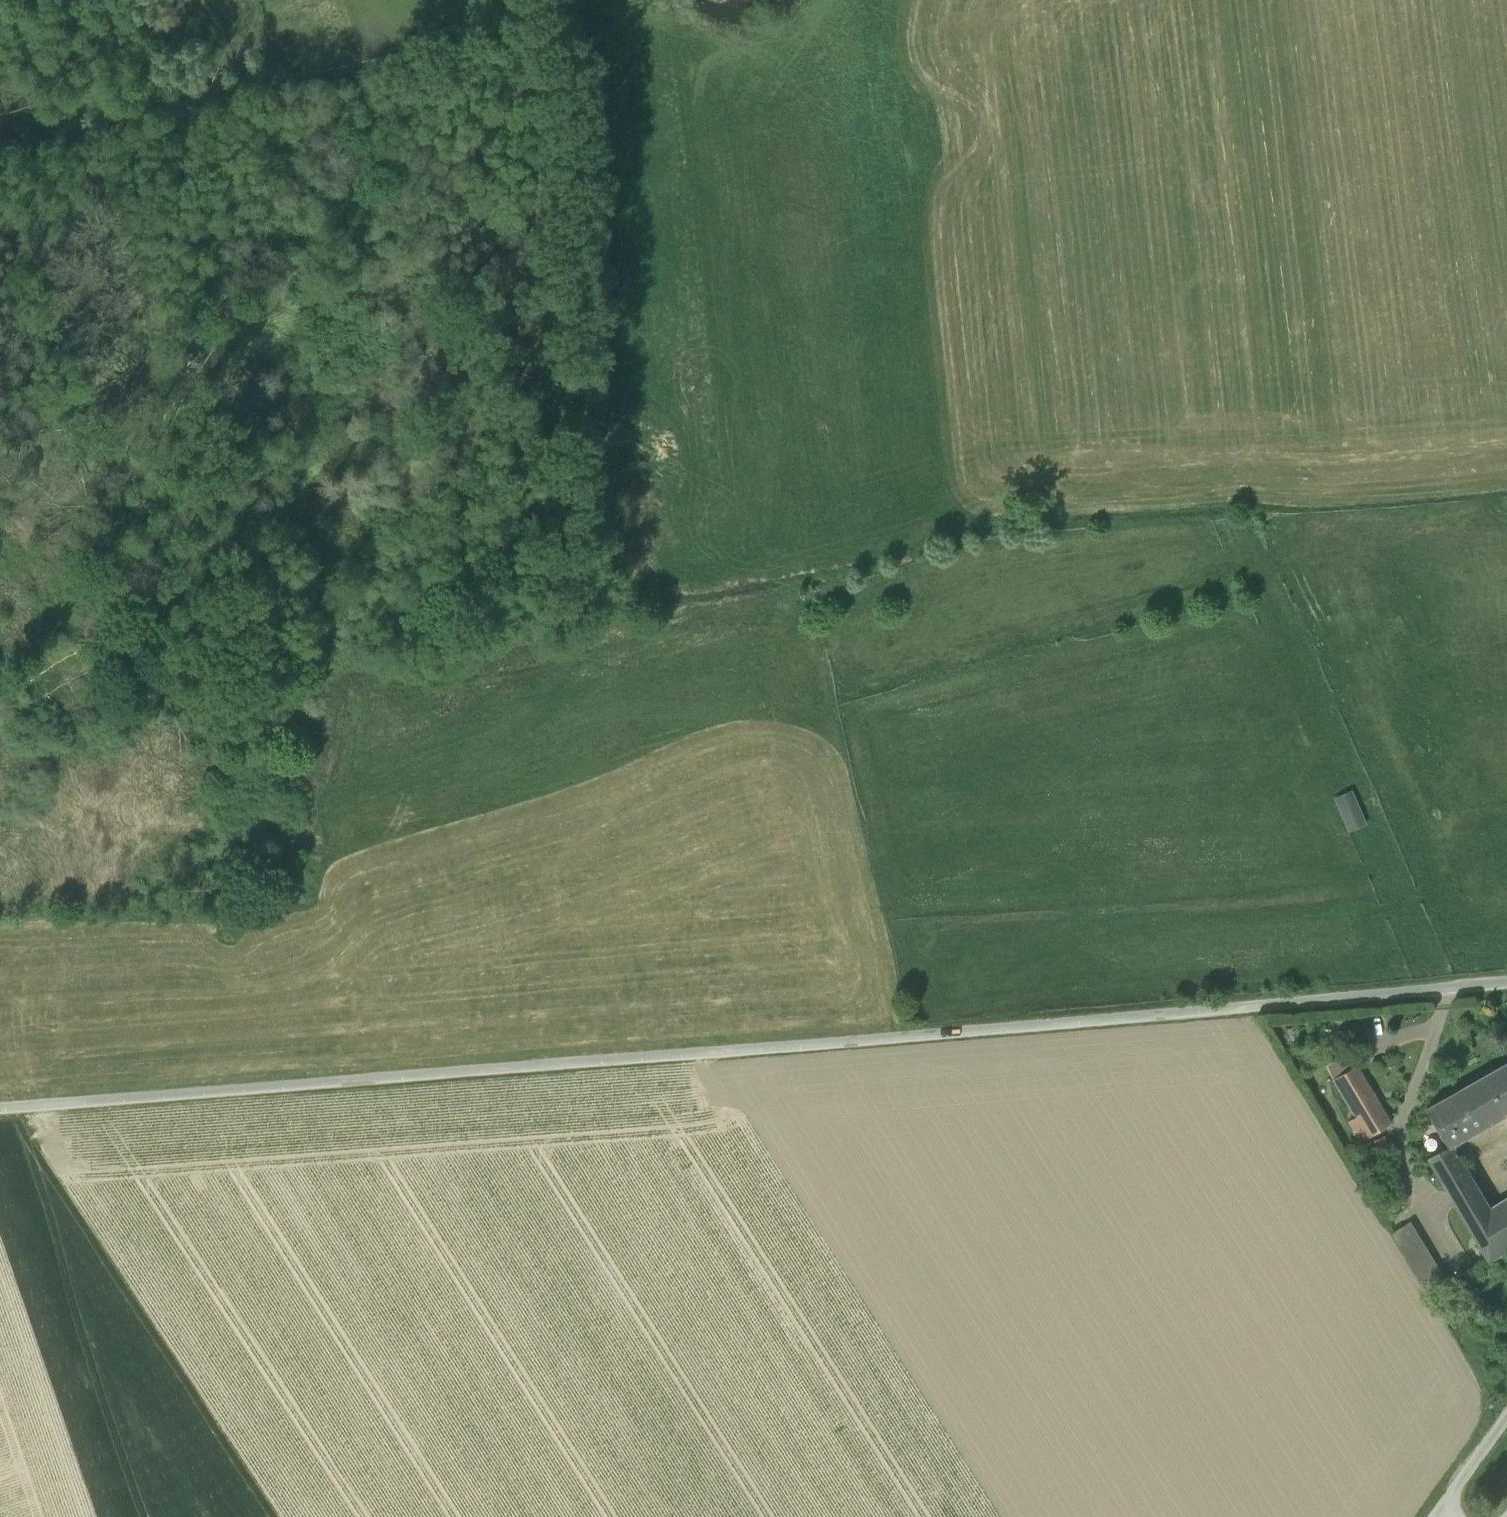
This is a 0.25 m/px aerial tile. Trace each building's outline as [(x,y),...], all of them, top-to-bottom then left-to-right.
[(1367,823),(1352,789),(1333,797),(1348,831),(1367,823)] [(1327,1067),(1335,1081),(1352,1071),(1343,1057),(1327,1067)] [(1452,1146),(1430,1158),(1449,1191),(1473,1176),(1455,1146),(1506,1116),(1506,1065),(1430,1109),(1452,1146)] [(1352,1121),(1364,1139),(1390,1123),(1357,1068),(1352,1071),(1335,1081),(1358,1118),(1352,1121)] [(1449,1191),(1457,1204),(1481,1189),(1473,1176),(1449,1191)] [(1506,1252),(1506,1234),(1492,1209),(1481,1189),(1457,1204),(1491,1262),(1506,1252)] [(1492,1209),(1506,1234),(1506,1200),(1492,1209)] [(1393,1233),(1430,1295),(1446,1286),(1408,1224),(1393,1233)]
